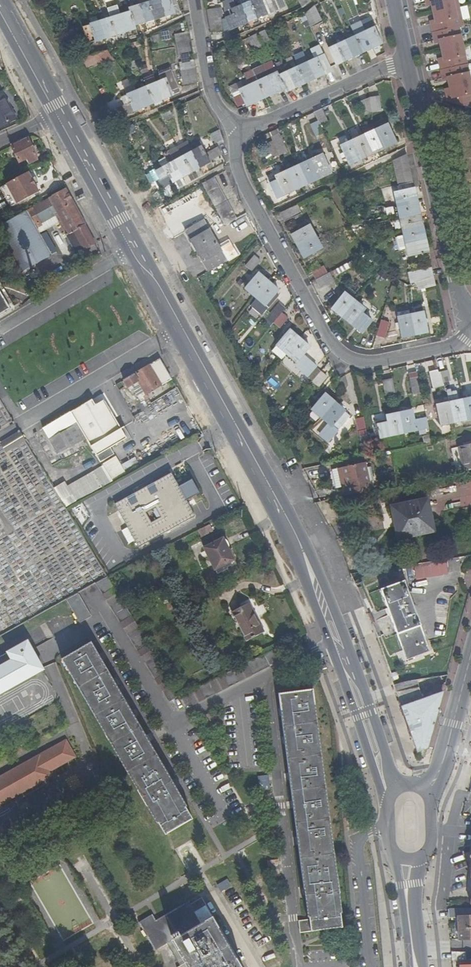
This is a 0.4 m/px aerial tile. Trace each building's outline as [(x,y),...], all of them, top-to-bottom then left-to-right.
[(150,1),(156,18),(160,17),(166,15),(161,0),(150,0),(150,1)] [(166,15),(180,11),(176,0),(161,0),(166,15)] [(250,21),(243,5),(237,7),(234,0),(233,0),(223,4),(227,18),(226,18),(230,30),(250,21)] [(243,5),(250,21),(255,19),(260,17),(252,0),(241,0),(243,5)] [(260,17),(264,15),(269,13),(264,0),(252,0),(260,17)] [(269,13),(281,8),(287,6),(284,0),(264,0),(269,13)] [(459,7),(458,0),(424,0),(425,4),(430,3),(431,6),(432,13),(459,7)] [(150,20),(156,18),(150,1),(140,5),(146,21),(150,20)] [(140,5),(130,8),(131,11),(135,25),(140,23),(146,21),(140,5)] [(313,26),(324,21),(317,6),(305,11),(313,26)] [(209,17),(222,15),(221,7),(208,10),(209,17)] [(464,26),(459,7),(432,13),(434,20),(434,24),(430,25),(432,33),(459,27),(464,26)] [(111,18),(121,15),(119,9),(108,12),(111,18)] [(136,28),(135,25),(131,11),(121,15),(126,32),(130,30),(136,28)] [(119,34),(126,32),(121,15),(111,18),(116,35),(119,34)] [(209,17),(211,25),(224,22),(223,19),(222,15),(209,17)] [(306,28),(311,26),(306,15),(301,17),(306,28)] [(371,17),(360,21),(365,31),(375,26),(371,17)] [(110,37),(116,35),(111,18),(100,21),(106,38),(110,37)] [(90,43),(106,38),(100,21),(83,27),(88,44),(90,43)] [(226,29),(224,22),(211,25),(212,32),(226,29)] [(382,43),(375,26),(365,31),(372,47),(382,43)] [(441,51),(463,46),(459,27),(432,33),(434,41),(438,40),(439,43),(441,51)] [(270,40),(265,30),(259,33),(264,43),(270,40)] [(188,31),(174,34),(175,40),(189,38),(188,31)] [(363,52),(372,47),(365,31),(355,36),(363,52)] [(260,43),(257,34),(246,38),(251,47),(260,43)] [(353,56),(363,52),(355,36),(346,40),(353,56)] [(191,46),(189,38),(175,40),(177,49),(191,46)] [(336,64),(353,56),(346,40),(328,48),(336,64)] [(192,53),(191,46),(177,49),(178,56),(192,53)] [(440,71),(467,65),(463,46),(441,51),(442,58),(443,61),(438,62),(440,71)] [(95,54),(99,62),(113,58),(107,50),(95,54)] [(99,62),(95,54),(82,58),(86,66),(99,62)] [(324,54),(307,62),(314,78),(332,70),(324,54)] [(193,60),(179,62),(180,68),(194,66),(193,60)] [(132,74),(139,71),(135,61),(129,64),(132,74)] [(285,88),(279,75),(272,61),(263,66),(275,92),(285,88)] [(307,62),(297,66),(305,82),(314,78),(307,62)] [(470,84),(470,81),(467,65),(440,71),(442,79),(447,78),(447,81),(449,89),(470,84)] [(163,81),(156,84),(163,100),(171,96),(180,93),(169,66),(159,71),(163,81)] [(195,74),(194,66),(180,68),(181,76),(195,74)] [(275,92),(263,66),(253,71),(258,80),(263,89),(266,97),(275,92)] [(297,66),(288,70),(295,87),(305,82),(297,66)] [(279,75),(285,88),(286,91),(295,87),(288,70),(279,75)] [(246,80),(249,85),(256,101),(266,97),(263,89),(258,80),(253,71),(243,75),(243,76),(246,80)] [(197,82),(195,74),(181,76),(182,84),(197,82)] [(158,102),(163,100),(156,84),(153,77),(143,81),(146,88),(153,104),(158,102)] [(242,95),(239,89),(245,87),(242,81),(230,87),(235,98),(242,95)] [(123,86),(127,96),(136,92),(131,82),(123,86)] [(452,104),(470,109),(470,84),(449,89),(444,90),(446,99),(451,98),(452,104)] [(245,87),(239,89),(242,95),(246,106),(256,101),(249,85),(245,87)] [(149,106),(153,104),(146,88),(137,92),(144,108),(149,106)] [(1,92),(0,93),(0,127),(16,119),(1,92)] [(129,114),(144,108),(137,92),(136,92),(127,96),(122,98),(124,107),(117,110),(120,118),(129,114)] [(379,96),(370,98),(372,112),(381,110),(379,96)] [(361,113),(372,112),(370,98),(359,99),(361,113)] [(313,112),(318,122),(319,125),(327,121),(321,109),(313,112)] [(317,139),(324,135),(319,125),(318,122),(311,126),(317,139)] [(135,124),(121,130),(128,143),(141,138),(135,124)] [(388,124),(376,130),(385,148),(397,142),(388,124)] [(376,130),(365,136),(373,154),(385,148),(376,130)] [(221,131),(213,133),(215,141),(223,140),(221,131)] [(272,139),(274,144),(280,156),(288,153),(279,135),(272,139)] [(365,136),(354,141),(362,159),(373,154),(365,136)] [(28,164),(37,160),(27,139),(11,146),(19,162),(25,159),(28,164)] [(198,147),(192,150),(201,166),(206,163),(210,161),(209,160),(221,153),(218,146),(205,153),(199,141),(196,143),(198,147)] [(341,147),(350,165),(362,159),(354,141),(341,147)] [(272,160),(280,156),(274,144),(266,148),(272,160)] [(189,145),(180,151),(183,156),(192,150),(189,145)] [(192,150),(183,156),(192,171),(196,169),(201,166),(192,150)] [(174,161),(183,156),(180,151),(171,156),(174,161)] [(412,174),(407,154),(393,160),(395,168),(401,192),(395,193),(398,205),(418,202),(412,174)] [(186,175),(192,171),(183,156),(174,161),(183,177),(186,175)] [(323,156),(311,161),(319,180),(332,174),(323,156)] [(167,186),(183,177),(174,161),(156,171),(160,179),(156,181),(161,189),(167,186)] [(311,161),(300,167),(308,185),(319,180),(311,161)] [(300,167),(288,172),(297,191),(308,185),(300,167)] [(30,171),(5,185),(16,205),(38,192),(34,186),(37,184),(30,171)] [(276,178),(277,179),(279,182),(272,186),(278,199),(297,191),(288,172),(276,178)] [(232,221),(209,179),(197,186),(220,227),(232,221)] [(75,255),(94,244),(79,218),(67,197),(63,190),(0,227),(0,235),(21,272),(49,257),(27,219),(29,218),(33,226),(37,224),(38,225),(53,216),(75,255)] [(419,208),(418,202),(398,205),(401,218),(420,214),(419,208)] [(302,213),(298,204),(281,212),(285,221),(302,213)] [(362,215),(362,206),(351,206),(351,215),(362,215)] [(422,222),(420,214),(401,218),(403,230),(423,227),(422,222)] [(199,223),(181,233),(203,273),(221,263),(199,223)] [(310,225),(292,235),(298,246),(316,236),(310,225)] [(426,240),(423,227),(403,230),(406,244),(426,240)] [(322,248),(316,236),(298,246),(304,258),(322,248)] [(258,256),(252,250),(243,260),(249,266),(258,256)] [(313,272),(316,279),(328,273),(325,266),(313,272)] [(412,274),(415,282),(434,276),(432,268),(412,274)] [(330,272),(328,273),(316,279),(321,288),(334,280),(330,272)] [(246,289),(256,297),(269,280),(258,273),(246,289)] [(235,278),(237,287),(246,285),(244,276),(235,278)] [(418,292),(436,286),(434,276),(415,282),(418,292)] [(279,289),(269,280),(256,297),(267,305),(272,298),(275,300),(279,295),(276,292),(279,289)] [(0,293),(0,316),(10,310),(0,293)] [(345,293),(332,308),(342,317),(355,301),(345,293)] [(277,318),(281,312),(286,307),(279,301),(270,312),(277,318)] [(365,310),(355,301),(342,317),(353,325),(365,310)] [(288,317),(281,312),(277,318),(273,322),(280,327),(288,317)] [(425,312),(412,315),(415,334),(428,332),(425,312)] [(399,317),(402,337),(415,334),(412,315),(399,317)] [(388,323),(380,321),(376,333),(385,335),(388,323)] [(272,351),(282,359),(288,353),(301,339),(291,330),(272,351)] [(301,339),(288,353),(297,362),(295,365),(307,375),(316,365),(304,354),(310,347),(301,339)] [(149,365),(160,385),(171,379),(165,367),(160,359),(149,365)] [(142,396),(160,385),(149,365),(123,380),(129,391),(132,389),(140,401),(144,399),(142,396)] [(313,380),(320,371),(322,369),(316,365),(307,375),(313,380)] [(439,371),(442,383),(443,385),(451,382),(447,369),(439,371)] [(327,376),(320,371),(313,380),(312,381),(319,386),(327,376)] [(442,383),(439,371),(438,371),(430,374),(434,386),(442,383)] [(386,394),(396,392),(393,377),(383,379),(386,394)] [(413,394),(421,393),(418,377),(410,378),(413,394)] [(164,404),(178,394),(175,389),(160,399),(164,404)] [(446,393),(448,398),(449,403),(452,422),(466,419),(462,400),(457,401),(455,391),(446,393)] [(311,407),(321,416),(321,415),(335,401),(325,392),(311,407)] [(462,400),(466,419),(470,418),(470,398),(462,400)] [(99,461),(102,465),(108,461),(104,455),(112,451),(128,441),(104,402),(96,407),(92,399),(70,413),(87,442),(98,461),(99,461)] [(344,410),(335,401),(321,415),(327,421),(318,431),(326,439),(335,430),(330,424),(344,410)] [(440,425),(452,422),(449,403),(436,406),(440,425)] [(344,410),(330,424),(335,430),(349,416),(344,410)] [(413,410),(400,413),(405,433),(428,428),(426,417),(415,419),(413,410)] [(60,458),(87,442),(70,413),(53,423),(43,429),(60,458)] [(382,437),(405,433),(400,413),(388,415),(389,422),(380,424),(382,437)] [(363,417),(355,419),(358,435),(366,434),(363,417)] [(24,440),(19,432),(1,443),(5,451),(21,442),(24,440)] [(363,446),(370,445),(367,433),(360,435),(363,446)] [(464,471),(470,469),(470,444),(459,446),(464,471)] [(104,455),(108,461),(115,457),(112,451),(104,455)] [(122,463),(124,469),(138,463),(136,457),(122,463)] [(345,485),(347,495),(371,490),(366,462),(344,467),(348,485),(345,485)] [(66,510),(111,485),(100,467),(67,486),(64,482),(54,488),(66,510)] [(348,485),(344,467),(339,467),(343,486),(345,485),(348,485)] [(178,488),(171,475),(114,505),(137,549),(194,518),(186,502),(199,495),(191,481),(178,488)] [(427,498),(391,505),(398,537),(434,530),(427,498)] [(200,537),(211,531),(208,525),(197,531),(200,537)] [(214,570),(232,560),(221,539),(203,549),(214,570)] [(460,569),(459,556),(414,563),(417,578),(447,573),(447,571),(460,569)] [(94,585),(167,703),(179,696),(106,578),(94,585)] [(397,633),(406,658),(430,650),(405,580),(389,585),(387,582),(383,584),(384,587),(381,588),(397,633)] [(79,625),(91,618),(78,594),(65,601),(79,625)] [(263,632),(248,603),(232,612),(246,641),(263,632)] [(139,613),(134,607),(130,610),(134,616),(139,613)] [(0,657),(0,668),(27,653),(38,673),(43,671),(27,642),(0,657)] [(170,783),(98,659),(90,644),(63,659),(131,781),(138,791),(136,791),(144,806),(146,805),(157,823),(156,824),(162,835),(189,820),(183,809),(182,809),(168,784),(170,783)] [(0,668),(0,694),(38,673),(27,653),(0,668)] [(180,698),(167,704),(170,710),(194,706),(269,668),(262,655),(223,676),(180,698)] [(126,774),(136,791),(138,791),(131,781),(63,659),(61,660),(94,717),(126,774)] [(420,687),(417,679),(394,683),(397,694),(420,687)] [(420,687),(397,694),(401,705),(417,751),(428,748),(445,683),(435,686),(437,694),(424,698),(420,687)] [(309,689),(335,874),(337,875),(312,688),(309,689)] [(306,908),(306,915),(311,915),(311,917),(300,919),(302,930),(342,925),(341,911),(339,912),(337,890),(339,890),(337,875),(335,874),(309,689),(277,693),(279,706),(284,747),(290,792),(296,835),(301,877),(306,908)] [(170,710),(173,717),(194,706),(170,710)] [(54,773),(52,769),(74,757),(65,741),(38,757),(39,761),(28,767),(26,763),(0,778),(0,803),(54,773)] [(28,767),(39,761),(38,757),(26,763),(28,767)] [(269,774),(258,776),(261,791),(272,790),(269,774)] [(155,825),(156,824),(157,823),(146,805),(144,806),(155,825)] [(280,860),(269,860),(269,871),(280,871),(280,860)] [(222,891),(231,887),(227,880),(218,885),(222,891)] [(171,940),(179,954),(184,963),(190,959),(195,966),(248,966),(232,939),(217,914),(206,920),(194,898),(160,917),(157,910),(142,919),(159,946),(171,940)] [(447,910),(447,916),(448,919),(454,919),(459,919),(459,940),(459,941),(470,941),(470,909),(447,910)] [(451,963),(465,961),(465,953),(451,953),(451,959),(451,963)]
